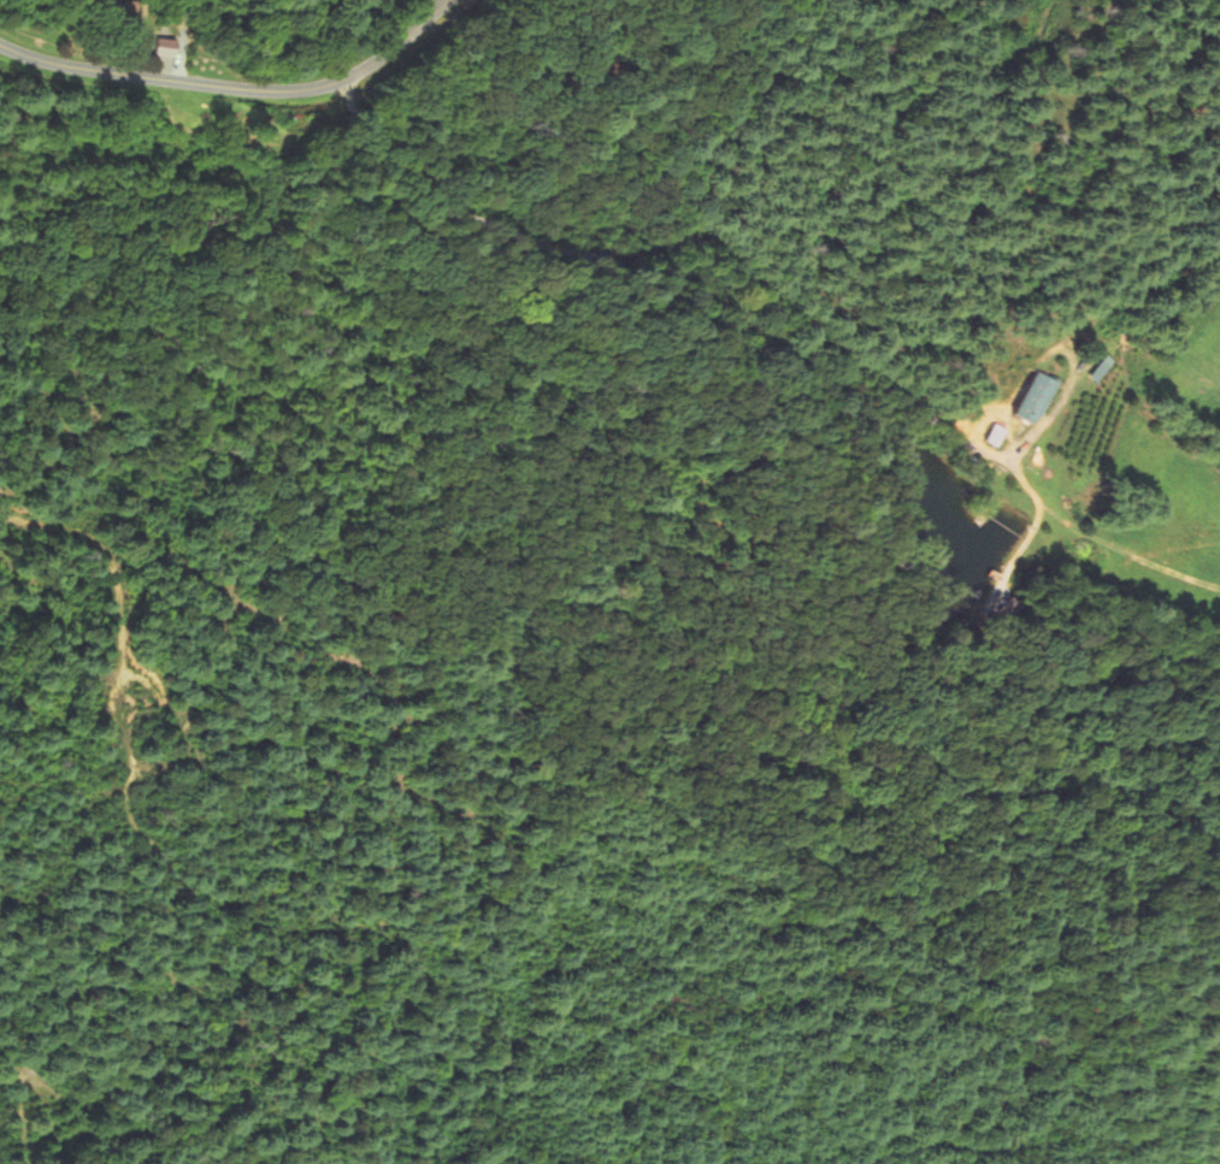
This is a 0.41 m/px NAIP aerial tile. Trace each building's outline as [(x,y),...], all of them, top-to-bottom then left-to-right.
[(178,58),(180,41),(160,39),(158,56),(178,58)] [(1036,371),(1013,413),(1036,425),(1057,383),(1036,371)] [(1001,449),(1011,430),(998,424),(989,442),(1001,449)]
